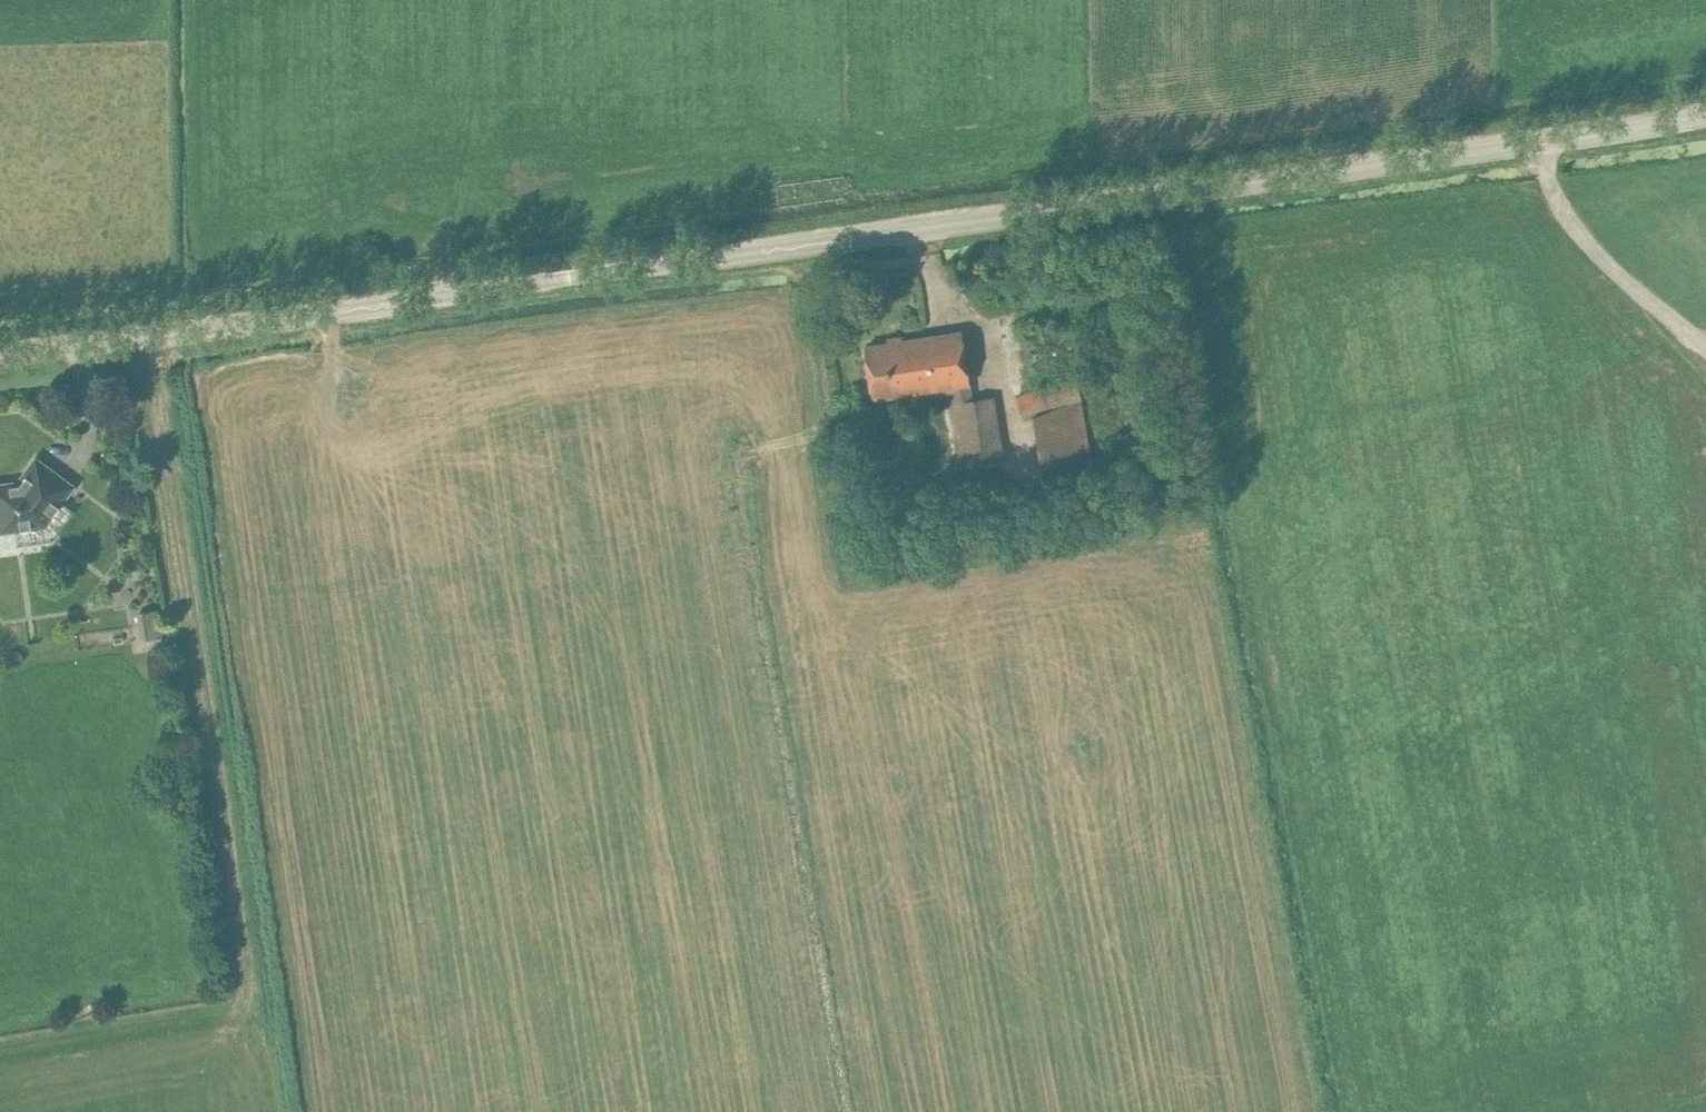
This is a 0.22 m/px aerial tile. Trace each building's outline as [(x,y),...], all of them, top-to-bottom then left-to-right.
[(865,345),(873,399),(947,387),(959,469),(1004,462),(994,396),(974,399),(963,330),(865,345)] [(1082,399),(1074,375),(1015,397),(1024,420),(1033,417),(1044,481),(1093,473),(1081,399),(1082,399)] [(73,486),(37,459),(16,485),(0,487),(0,532),(43,526),(73,486)]
